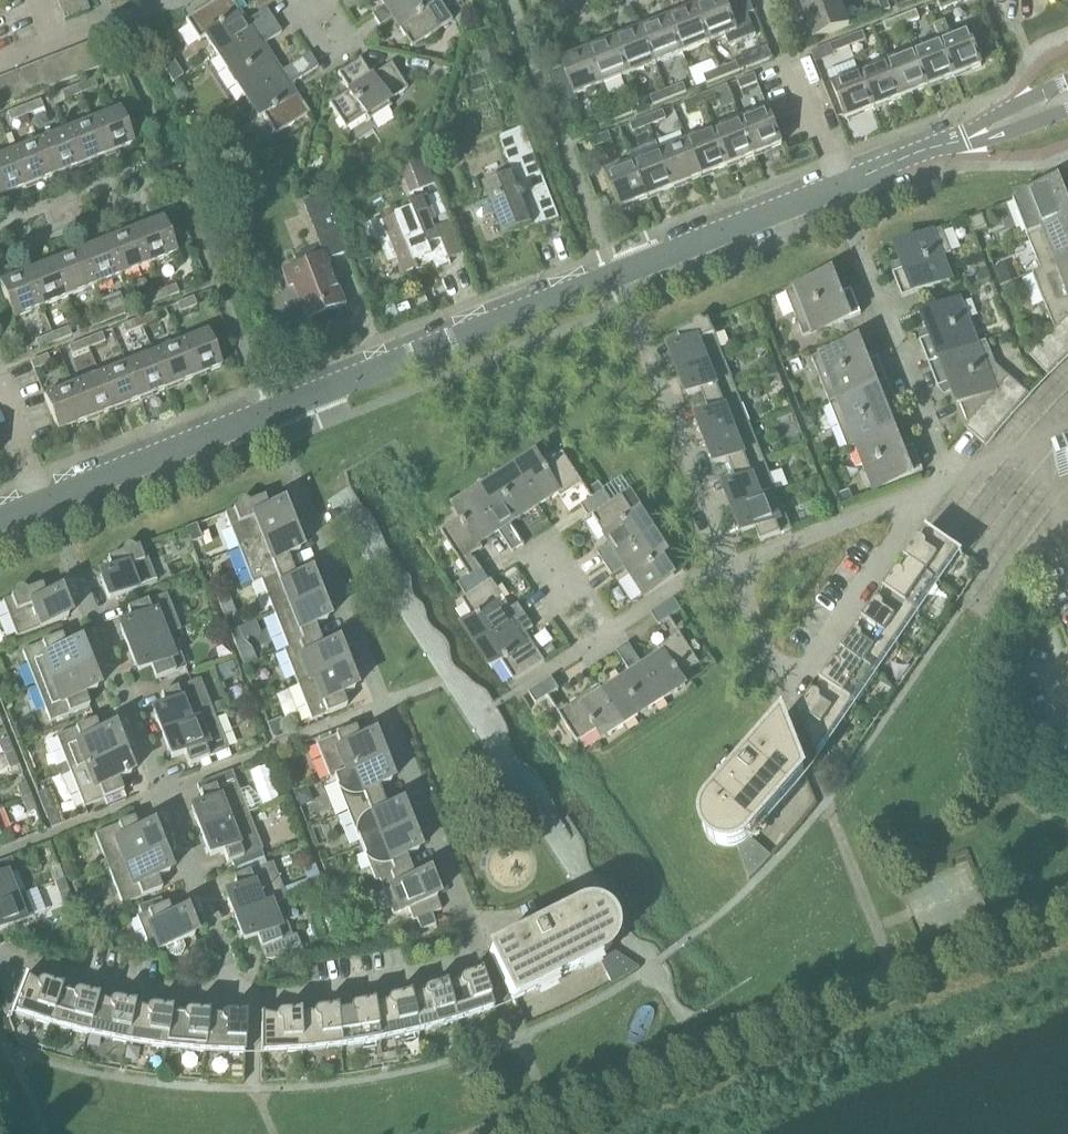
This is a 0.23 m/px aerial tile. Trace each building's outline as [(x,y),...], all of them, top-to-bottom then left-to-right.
[(85,0),(79,0),(60,8),(65,20),(89,10),(85,0)] [(186,21),(199,42),(206,37),(219,57),(274,22),(267,10),(246,23),(241,26),(236,19),(241,16),(231,0),(218,0),(197,13),(189,18),(186,21)] [(372,15),(380,27),(398,16),(402,23),(397,26),(411,48),(442,28),(452,22),(439,2),(433,6),(430,0),(396,0),(385,7),(372,15)] [(697,8),(710,43),(726,37),(730,46),(757,35),(749,15),(755,13),(750,0),(728,0),(726,1),(726,0),(716,0),(697,8)] [(800,13),(804,11),(833,0),(794,0),(800,13)] [(804,11),(815,39),(850,25),(840,0),(833,0),(804,11)] [(887,0),(877,0),(883,13),(891,9),(887,0)] [(956,0),(945,0),(939,2),(942,10),(958,3),(956,0)] [(670,18),(684,53),(710,43),(697,8),(670,18)] [(917,11),(900,17),(904,26),(920,19),(917,11)] [(888,32),(904,26),(900,17),(884,24),(888,32)] [(644,29),(643,29),(657,64),(684,53),(670,18),(644,29)] [(946,21),(935,25),(941,42),(955,76),(983,65),(969,31),(952,37),(946,21)] [(274,22),(219,57),(245,98),(283,73),(282,72),(269,52),(264,55),(259,48),(282,33),(274,22)] [(617,39),(616,40),(630,75),(657,64),(643,29),(617,39)] [(863,32),(847,38),(850,47),(866,40),(863,32)] [(847,38),(831,45),(834,53),(850,47),(847,38)] [(590,50),(589,50),(603,85),(604,85),(630,75),(616,40),(590,50)] [(941,42),(914,52),(928,87),(955,76),(941,42)] [(91,43),(79,48),(88,72),(101,67),(91,43)] [(67,52),(76,77),(88,72),(79,48),(67,52)] [(565,71),(549,77),(562,108),(579,101),(577,96),(603,85),(589,50),(562,61),(565,71)] [(914,52),(888,63),(901,98),(928,87),(914,52)] [(283,73),(245,98),(259,119),(263,116),(276,136),(309,114),(295,92),(290,95),(286,88),(318,68),(310,55),(282,72),(283,73)] [(349,92),(329,105),(346,130),(365,117),(369,122),(391,108),(388,102),(407,90),(391,64),(371,77),(360,60),(338,74),(349,92)] [(738,63),(721,70),(724,78),(741,71),(738,63)] [(888,63),(861,74),(875,108),(901,98),(888,63)] [(183,76),(176,65),(166,71),(173,82),(183,76)] [(724,78),(721,70),(706,76),(709,84),(724,78)] [(742,89),(758,83),(755,74),(740,81),(742,89)] [(861,74),(833,85),(847,119),(875,108),(861,74)] [(0,79),(0,102),(1,106),(14,101),(4,77),(0,79)] [(93,80),(78,86),(81,94),(97,88),(93,80)] [(176,103),(189,96),(183,84),(171,90),(176,103)] [(684,84),(668,91),(671,99),(687,93),(684,84)] [(64,101),(81,94),(78,86),(61,93),(64,101)] [(718,90),(701,97),(704,105),(721,98),(718,90)] [(654,106),(671,99),(668,91),(651,97),(654,106)] [(688,111),(704,105),(701,97),(685,103),(688,111)] [(40,101),(24,107),(27,115),(43,109),(40,101)] [(630,106),(614,112),(618,121),(634,114),(630,106)] [(11,122),(27,115),(24,107),(8,113),(11,122)] [(119,110),(91,121),(105,156),(133,145),(119,110)] [(742,121),(755,156),(783,145),(769,110),(742,121)] [(618,121),(614,112),(598,119),(601,128),(618,121)] [(664,112),(648,118),(651,126),(667,120),(664,112)] [(635,133),(651,126),(648,118),(632,125),(635,133)] [(91,121),(65,131),(79,166),(105,156),(91,121)] [(715,132),(729,167),(755,156),(742,121),(715,132)] [(478,205),(475,211),(477,217),(483,220),(495,215),(496,214),(505,237),(523,230),(524,233),(560,220),(525,128),(498,139),(509,167),(508,167),(512,176),(485,186),(491,200),(490,201),(478,205)] [(65,131),(38,142),(52,177),(79,166),(65,131)] [(715,132),(688,143),(702,177),(728,167),(729,167),(715,132)] [(593,140),(596,148),(613,141),(609,133),(593,140)] [(38,142),(11,153),(25,188),(52,177),(38,142)] [(688,143),(662,153),(675,188),(702,178),(702,177),(688,143)] [(0,157),(0,198),(25,188),(11,153),(0,157)] [(661,154),(635,164),(649,199),(675,188),(662,153),(661,154)] [(411,195),(437,184),(427,160),(401,170),(411,195)] [(635,164),(607,175),(621,210),(648,199),(649,199),(635,164)] [(291,167),(288,173),(292,178),(298,177),(301,172),(297,167),(291,167)] [(1014,201),(1024,227),(1028,236),(1028,237),(1067,221),(1067,211),(1062,195),(1056,198),(1051,186),(1030,194),(1026,191),(1022,192),(1018,195),(1018,199),(1014,201)] [(299,266),(286,272),(291,286),(295,284),(308,318),(345,303),(326,255),(332,253),(334,258),(348,252),(328,198),(307,207),(322,247),(296,257),(299,266)] [(389,219),(380,223),(387,243),(381,245),(386,257),(389,263),(398,260),(404,275),(418,269),(416,262),(431,256),(437,270),(451,264),(449,260),(465,254),(452,223),(434,230),(431,223),(436,221),(427,198),(410,205),(411,206),(413,205),(415,209),(400,215),(389,219)] [(397,207),(386,211),(389,219),(400,215),(397,207)] [(988,228),(983,215),(971,220),(976,233),(988,228)] [(163,220),(135,231),(149,266),(176,255),(163,220)] [(1028,237),(1041,270),(1042,271),(1067,261),(1067,221),(1028,237)] [(900,271),(893,274),(903,298),(952,278),(944,257),(952,253),(942,229),(926,235),(922,233),(918,233),(914,236),(914,240),(897,247),(903,262),(897,265),(900,271)] [(135,231),(108,241),(122,276),(149,266),(135,231)] [(108,241),(82,252),(95,287),(122,276),(108,241)] [(82,252),(55,263),(68,297),(95,287),(82,252)] [(1033,273),(1047,309),(1067,301),(1067,261),(1042,271),(1041,270),(1033,273)] [(55,263),(28,273),(41,308),(68,297),(55,263)] [(1005,266),(994,269),(1000,283),(1001,286),(1011,282),(1005,266)] [(981,271),(978,277),(981,285),(991,281),(987,269),(981,271)] [(28,273),(0,284),(14,318),(41,308),(28,273)] [(802,285),(786,291),(804,338),(862,314),(852,290),(845,293),(843,286),(837,288),(831,273),(814,280),(810,277),(806,277),(802,281),(802,285)] [(159,292),(162,300),(179,293),(176,286),(159,292)] [(146,306),(162,300),(159,292),(143,298),(146,306)] [(196,306),(193,297),(177,304),(180,312),(196,306)] [(927,339),(920,341),(929,365),(979,346),(978,344),(961,300),(924,315),(930,330),(924,332),(927,339)] [(1058,328),(1067,318),(1067,301),(1047,309),(1056,330),(1058,328)] [(106,313),(109,321),(125,315),(123,307),(106,313)] [(92,327),(109,321),(106,313),(89,320),(92,327)] [(155,313),(139,319),(142,327),(158,321),(155,313)] [(1058,328),(1067,338),(1067,318),(1058,328)] [(125,334),(142,327),(139,319),(122,326),(125,334)] [(683,345),(671,350),(680,374),(723,356),(709,321),(706,322),(702,320),(697,320),(694,323),(693,328),(679,333),(683,345)] [(52,335),(55,342),(72,336),(69,328),(52,335)] [(1067,356),(1067,338),(1058,328),(1056,330),(1049,337),(1067,356)] [(207,333),(180,344),(193,379),(221,368),(207,333)] [(89,348),(105,342),(101,334),(86,340),(89,348)] [(55,342),(52,335),(36,341),(39,349),(55,342)] [(1058,365),(1067,356),(1049,337),(1039,346),(1058,365)] [(72,355),(89,348),(86,340),(69,347),(72,355)] [(858,341),(812,359),(830,404),(888,381),(879,358),(872,360),(870,354),(864,356),(858,341)] [(979,346),(929,365),(939,389),(945,386),(948,392),(953,390),(960,405),(961,405),(968,423),(974,417),(983,407),(991,397),(1000,387),(1009,376),(996,365),(987,341),(978,344),(979,346)] [(180,344),(153,354),(166,389),(193,379),(180,344)] [(784,348),(782,352),(783,357),(788,359),(793,357),(795,353),(793,348),(788,346),(784,348)] [(1048,375),(1058,365),(1039,346),(1030,355),(1048,375)] [(153,354),(126,364),(140,400),(166,389),(153,354)] [(47,355),(31,362),(34,370),(50,364),(47,355)] [(723,356),(680,374),(690,397),(702,392),(707,404),(737,391),(723,356)] [(126,364),(99,375),(113,410),(140,400),(126,364)] [(775,365),(760,372),(764,381),(779,375),(775,365)] [(99,375),(72,386),(86,421),(113,410),(99,375)] [(1029,394),(1009,376),(1000,387),(1020,404),(1029,394)] [(888,381),(830,404),(848,449),(857,446),(856,445),(893,430),(888,416),(893,414),(891,407),(897,405),(888,381)] [(72,386),(45,396),(59,431),(86,421),(72,386)] [(1020,404),(1000,387),(991,397),(1012,414),(1020,404)] [(711,415),(699,419),(708,443),(751,426),(737,391),(707,404),(711,415)] [(1012,414),(991,397),(983,407),(1003,424),(1012,414)] [(983,407),(974,417),(994,434),(1003,424),(983,407)] [(803,417),(807,428),(814,425),(817,419),(815,413),(803,417)] [(974,417),(968,423),(965,427),(986,445),(994,434),(974,417)] [(751,426),(708,443),(717,466),(729,461),(734,473),(765,460),(751,426)] [(893,430),(856,445),(857,446),(874,491),(924,471),(914,447),(907,449),(905,443),(899,445),(893,430)] [(538,457),(517,471),(539,506),(559,493),(561,498),(582,484),(583,484),(564,453),(544,466),(538,457)] [(738,484),(726,489),(736,511),(778,494),(765,460),(734,473),(738,484)] [(517,471),(478,496),(500,531),(513,552),(525,545),(511,524),(539,506),(517,471)] [(592,515),(612,503),(605,491),(600,483),(587,491),(592,500),(582,506),(589,518),(593,516),(592,515)] [(612,503),(592,515),(593,516),(611,545),(598,553),(606,565),(654,534),(640,513),(644,510),(645,509),(632,490),(623,496),(612,503)] [(843,504),(854,500),(850,490),(839,495),(843,504)] [(778,494),(736,511),(746,533),(756,529),(762,543),(793,530),(778,494)] [(461,519),(442,532),(471,578),(459,585),(467,597),(490,582),(473,555),(483,548),(481,544),(500,531),(478,496),(456,511),(461,519)] [(237,509),(225,513),(239,548),(291,528),(281,505),(269,510),(264,498),(249,503),(246,501),(241,501),(238,504),(237,509)] [(186,529),(192,543),(202,539),(201,535),(205,533),(201,524),(197,526),(197,524),(186,529)] [(291,528),(239,548),(253,584),(261,581),(261,580),(292,568),(288,557),(300,552),(291,528)] [(908,560),(907,561),(941,586),(964,555),(957,551),(958,550),(928,530),(926,531),(927,532),(923,544),(921,544),(920,545),(919,545),(918,546),(917,547),(908,560)] [(654,534),(606,565),(613,577),(627,568),(645,597),(676,578),(675,578),(684,572),(680,566),(671,571),(663,558),(667,555),(654,534)] [(113,572),(100,577),(110,601),(157,582),(143,546),(135,549),(131,546),(127,546),(123,549),(123,554),(108,560),(113,572)] [(887,591),(886,592),(920,616),(941,586),(907,561),(908,560),(907,560),(905,562),(906,562),(902,575),(900,575),(899,575),(898,576),(897,577),(896,578),(887,591)] [(292,568),(261,580),(261,581),(275,614),(318,597),(309,574),(296,579),(292,568)] [(467,597),(462,600),(475,619),(469,623),(465,626),(479,647),(527,616),(519,605),(509,610),(493,580),(490,582),(467,597)] [(15,596),(3,601),(17,637),(69,617),(59,593),(47,598),(42,586),(27,592),(24,589),(19,589),(16,592),(15,596)] [(865,622),(865,623),(898,646),(920,616),(886,592),(887,591),(886,591),(884,593),(885,593),(881,606),(879,606),(878,606),(876,607),(875,607),(874,608),(865,622)] [(221,609),(232,604),(228,593),(217,598),(221,609)] [(132,622),(120,626),(129,649),(172,632),(173,634),(181,630),(167,594),(128,610),(132,622)] [(318,597),(275,614),(288,648),(288,649),(319,637),(315,626),(327,621),(318,597)] [(675,600),(652,614),(660,626),(683,611),(675,600)] [(527,616),(479,647),(492,668),(497,665),(502,662),(515,682),(545,662),(527,633),(534,628),(527,616)] [(262,633),(257,621),(231,631),(236,644),(248,639),(262,633)] [(844,653),(876,677),(898,646),(865,623),(865,622),(865,621),(863,623),(864,624),(860,636),(858,636),(857,637),(855,637),(854,638),(853,639),(844,653)] [(172,632),(129,649),(139,673),(151,669),(156,681),(187,668),(176,642),(182,640),(184,636),(181,630),(173,634),(172,632)] [(661,653),(642,665),(665,700),(686,686),(681,677),(700,664),(680,634),(679,635),(659,648),(661,653)] [(62,636),(23,651),(37,686),(88,666),(79,643),(67,648),(62,636)] [(288,648),(284,650),(298,685),(345,667),(336,643),(324,648),(319,637),(288,649),(288,648)] [(248,639),(236,644),(244,665),(256,660),(248,639)] [(603,690),(603,691),(625,726),(665,700),(642,665),(629,644),(617,651),(631,672),(603,690)] [(552,646),(541,654),(546,662),(558,654),(552,646)] [(823,683),(823,684),(854,707),(876,677),(844,653),(843,652),(842,654),(843,654),(838,667),(837,667),(835,667),(834,668),(833,669),(832,670),(823,683)] [(88,666),(37,686),(51,722),(90,707),(85,695),(98,690),(88,666)] [(345,667),(298,685),(312,721),(347,707),(342,695),(355,690),(345,667)] [(530,693),(537,705),(560,690),(553,678),(530,693)] [(166,707),(154,712),(163,735),(214,715),(215,715),(228,709),(224,700),(211,706),(201,680),(162,695),(166,707)] [(811,700),(800,715),(802,717),(818,757),(854,707),(823,684),(823,683),(822,683),(821,685),(822,685),(817,698),(816,697),(814,698),(813,698),(812,699),(811,700)] [(560,712),(559,713),(578,743),(598,731),(604,740),(625,726),(603,691),(603,690),(601,686),(560,712)] [(214,715),(163,735),(172,759),(185,754),(190,766),(229,751),(215,715),(214,715)] [(282,719),(269,724),(275,739),(288,734),(282,719)] [(67,764),(56,768),(60,776),(70,772),(70,771),(122,751),(113,728),(100,733),(96,721),(57,737),(67,763),(67,764)] [(703,818),(703,821),(703,824),(704,826),(704,829),(705,832),(707,835),(708,837),(707,838),(709,839),(711,841),(713,843),(715,844),(717,846),(717,845),(720,846),(722,847),(725,847),(727,848),(730,848),(733,848),(736,847),(738,846),(749,879),(772,857),(750,838),(806,775),(785,724),(784,726),(777,734),(774,731),(749,759),(744,765),(748,768),(727,793),(722,789),(717,796),(713,800),(709,805),(707,807),(706,809),(705,812),(704,815),(703,818)] [(355,728),(316,744),(331,780),(335,778),(334,778),(382,759),(373,735),(360,740),(355,728)] [(5,755),(14,752),(9,739),(0,742),(0,743),(5,755)] [(122,751),(70,771),(70,772),(85,808),(103,800),(111,797),(118,794),(124,792),(119,780),(131,775),(122,751)] [(14,752),(5,755),(10,769),(19,765),(14,752)] [(382,759),(334,778),(335,778),(348,812),(383,798),(379,787),(391,782),(382,759)] [(205,805),(193,810),(202,833),(249,814),(246,806),(235,779),(232,772),(197,786),(200,793),(205,805)] [(17,787),(22,800),(31,796),(26,783),(17,787)] [(111,797),(103,800),(106,807),(126,799),(124,792),(118,794),(111,797)] [(31,796),(22,800),(28,814),(37,810),(31,796)] [(383,798),(348,812),(362,847),(409,828),(400,805),(388,809),(383,798)] [(47,817),(51,828),(62,824),(57,813),(47,817)] [(249,814),(202,833),(211,857),(223,852),(228,864),(232,862),(235,871),(264,860),(261,851),(263,850),(249,814)] [(134,819),(95,835),(106,861),(98,865),(101,873),(109,870),(109,869),(161,849),(151,826),(139,831),(134,819)] [(409,828),(362,847),(376,882),(380,881),(380,880),(411,868),(406,857),(418,852),(409,828)] [(161,849),(109,869),(109,870),(123,905),(162,890),(158,878),(170,873),(161,849)] [(17,898),(17,897),(8,874),(16,871),(11,859),(0,864),(0,904),(17,898)] [(239,890),(226,895),(236,919),(279,902),(279,903),(287,899),(273,863),(234,878),(239,890)] [(55,881),(63,878),(59,866),(50,869),(55,881)] [(411,868),(380,880),(380,881),(393,915),(409,909),(414,921),(417,920),(421,931),(436,925),(432,914),(442,910),(427,874),(415,879),(411,868)] [(310,889),(322,884),(319,876),(307,881),(310,889)] [(69,892),(63,878),(55,881),(60,896),(69,892)] [(0,904),(0,931),(34,918),(25,893),(17,897),(17,898),(0,904)] [(142,915),(137,917),(152,953),(166,947),(169,954),(176,957),(183,954),(186,948),(183,941),(195,936),(185,912),(173,916),(168,905),(164,906),(161,899),(139,908),(142,915)] [(279,902),(236,919),(245,942),(257,938),(266,961),(306,958),(297,935),(293,937),(279,903),(279,902)] [(522,938),(489,954),(493,962),(513,1002),(598,959),(611,985),(632,972),(638,968),(609,949),(611,947),(612,944),(613,942),(613,939),(614,936),(614,934),(614,931),(613,928),(614,928),(613,926),(613,923),(611,921),(610,919),(609,917),(608,918),(606,916),(604,914),(601,912),(599,911),(596,910),(594,909),(591,908),(588,908),(586,908),(583,908),(581,909),(578,910),(576,911),(567,915),(566,916),(559,919),(561,924),(532,939),(529,934),(522,938)] [(445,986),(444,986),(455,1023),(491,1011),(493,1010),(481,974),(478,974),(479,975),(462,981),(461,982),(460,983),(460,984),(459,985),(459,986),(446,987),(445,986)] [(12,1012),(9,1019),(11,1020),(13,1014),(50,1026),(61,990),(60,989),(60,990),(43,985),(42,985),(41,985),(39,985),(38,986),(38,987),(27,979),(25,978),(24,979),(25,979),(17,999),(16,999),(11,1011),(12,1012)] [(410,996),(409,996),(417,1034),(455,1023),(444,986),(443,987),(427,992),(426,993),(425,994),(424,995),(424,996),(423,997),(410,997),(410,996)] [(61,990),(50,1026),(88,1036),(97,999),(96,999),(95,1000),(79,995),(78,995),(77,995),(75,996),(74,996),(73,997),(62,991),(62,990),(61,990)] [(373,1004),(372,1004),(379,1042),(417,1034),(409,996),(407,997),(408,997),(392,1001),(390,1001),(389,1002),(388,1003),(387,1004),(387,1006),(374,1005),(373,1004)] [(97,999),(88,1036),(126,1044),(133,1006),(132,1006),(132,1007),(115,1004),(114,1004),(113,1004),(112,1004),(111,1005),(110,1006),(98,1000),(98,999),(97,999)] [(337,1010),(336,1010),(340,1049),(379,1042),(372,1004),(371,1005),(355,1008),(353,1009),(352,1009),(351,1010),(351,1011),(350,1012),(337,1011),(337,1010)] [(133,1006),(126,1044),(165,1050),(170,1012),(169,1012),(151,1010),(150,1010),(149,1011),(148,1011),(147,1012),(146,1013),(134,1008),(134,1007),(133,1006)] [(300,1014),(299,1014),(301,1053),(340,1049),(336,1010),(334,1010),(335,1011),(317,1013),(316,1014),(315,1014),(314,1015),(314,1016),(313,1017),(300,1015),(300,1014)] [(170,1012),(165,1050),(204,1054),(207,1015),(206,1015),(206,1016),(188,1014),(187,1015),(186,1015),(185,1016),(184,1016),(183,1017),(171,1013),(171,1012),(170,1012)] [(260,1016),(260,1017),(261,1017),(261,1055),(262,1055),(301,1053),(299,1014),(298,1014),(298,1015),(281,1016),(280,1016),(278,1017),(277,1018),(276,1019),(276,1020),(263,1017),(263,1016),(261,1016),(260,1016)] [(207,1015),(204,1054),(243,1055),(244,1055),(246,1016),(243,1016),(243,1017),(226,1017),(225,1017),(224,1017),(223,1018),(222,1019),(221,1020),(208,1016),(208,1015),(207,1015)]
